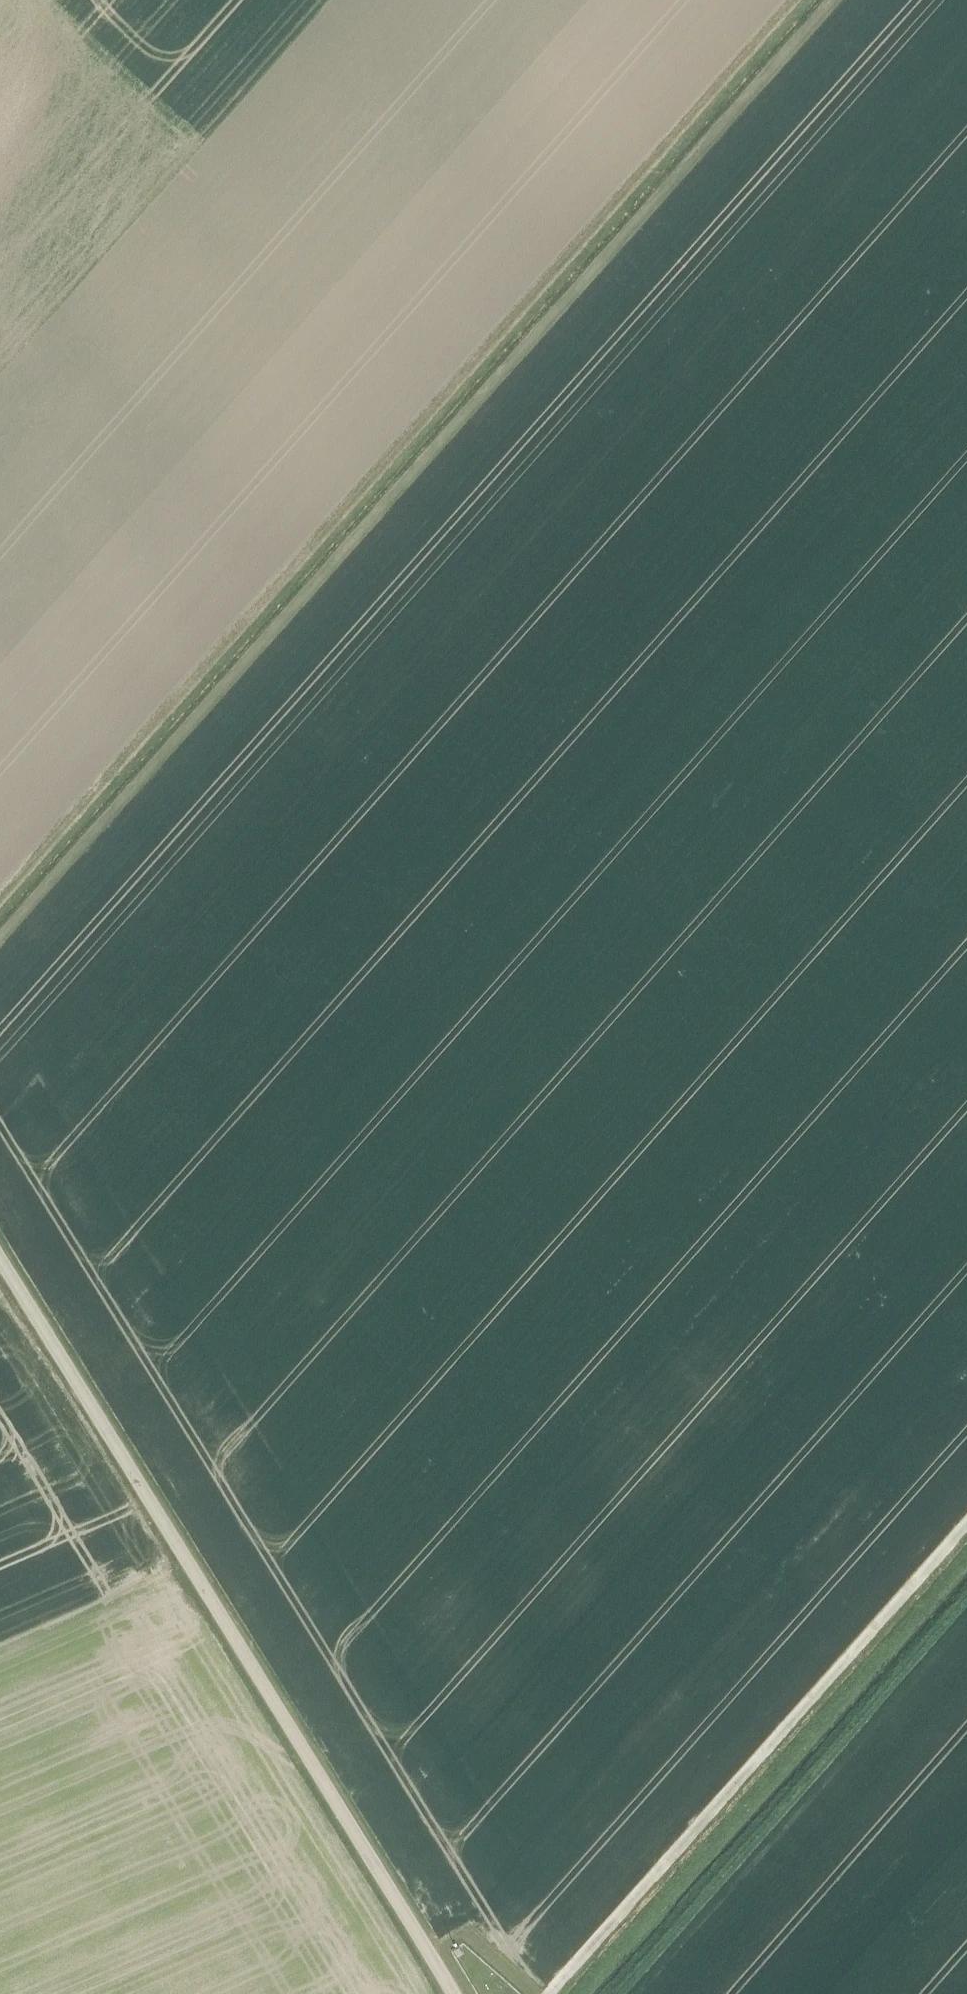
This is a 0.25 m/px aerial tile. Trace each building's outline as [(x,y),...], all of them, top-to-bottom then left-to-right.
[(459,1949),(453,1953),(457,1959),(463,1955),(459,1949)]
